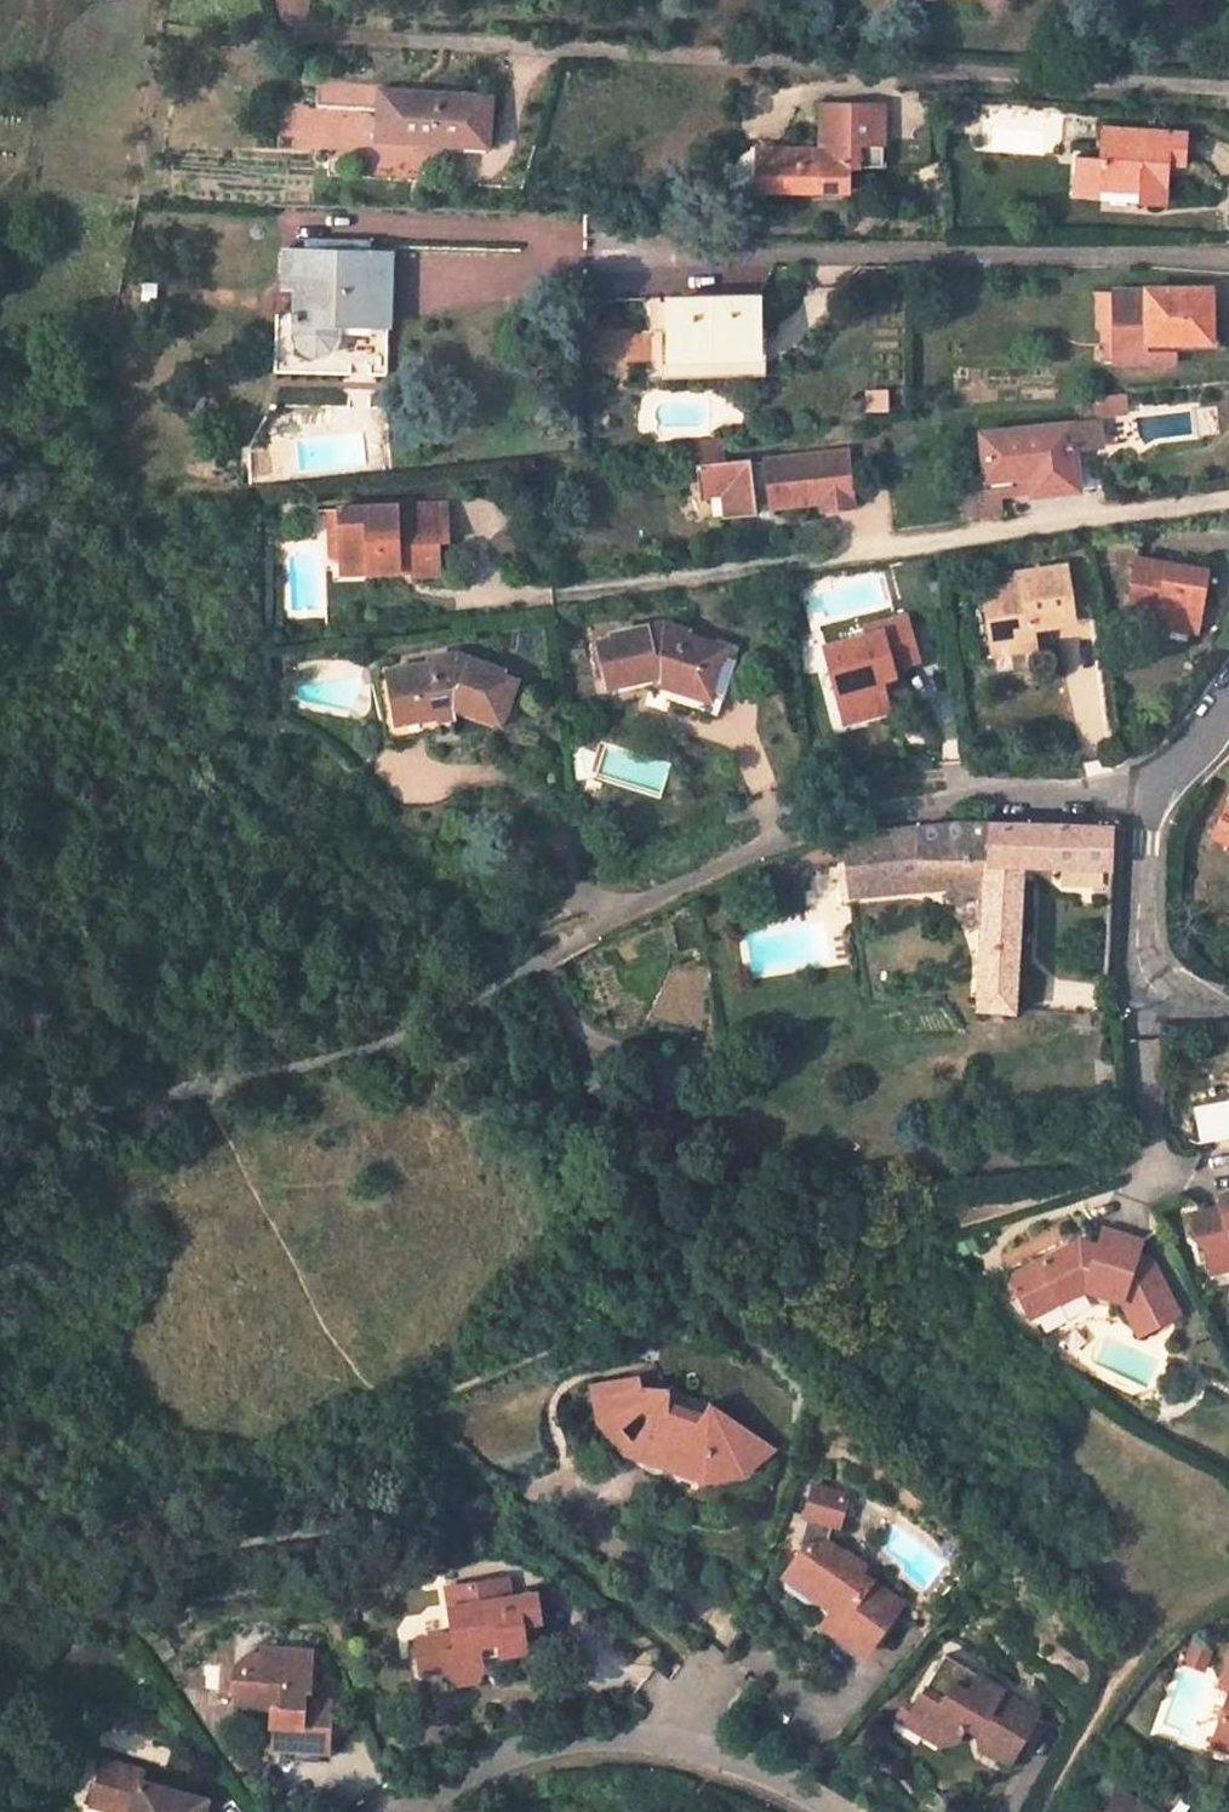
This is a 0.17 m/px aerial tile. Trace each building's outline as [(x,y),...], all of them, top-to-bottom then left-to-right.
[(465,131),(491,133),(493,100),(379,92),(380,75),(317,72),(315,108),(379,112),(376,141),(463,147),(465,131)] [(852,102),(823,101),(822,147),(761,144),(761,147),(752,148),(747,152),(744,158),(743,165),(745,171),(753,179),(760,180),(783,180),(782,184),(821,185),(821,220),(849,221),(852,102)] [(1099,188),(1136,190),(1135,201),(1163,202),(1165,160),(1181,161),(1182,135),(1102,130),(1100,160),(1078,159),(1076,194),(1098,196),(1099,188)] [(491,133),(465,131),(463,147),(490,149),(491,133)] [(283,311),(284,316),(283,321),(292,322),(293,336),(297,342),(303,347),(309,349),(320,348),(323,347),(328,342),(331,336),(332,317),(385,320),(388,250),(363,249),(363,238),(305,236),(304,248),(282,248),(280,283),(293,283),(292,312),(283,311)] [(1209,287),(1144,287),(1144,290),(1120,290),(1120,337),(1101,338),(1101,358),(1120,359),(1166,359),(1166,342),(1209,342),(1209,291),(1209,287)] [(755,296),(669,296),(669,351),(755,350),(755,296)] [(754,373),(755,350),(669,351),(669,375),(754,373)] [(1097,414),(1122,411),(1121,393),(1095,396),(1097,414)] [(1097,414),(1095,396),(1077,397),(1078,416),(1097,414)] [(995,488),(1028,485),(1029,493),(1059,490),(1075,488),(1071,455),(1101,451),(1097,419),(982,431),(987,479),(989,489),(995,488)] [(692,460),(721,457),(718,435),(685,439),(687,460),(692,460)] [(849,474),(847,448),(751,457),(750,455),(721,457),(692,460),(695,492),(719,489),(722,515),(753,512),(752,495),(767,494),(767,503),(820,497),(818,476),(849,474)] [(818,476),(820,497),(821,506),(852,504),(849,474),(818,476)] [(987,479),(954,482),(957,514),(998,510),(995,488),(989,489),(987,479)] [(442,499),(336,508),(341,553),(341,563),(369,560),(370,569),(400,567),(399,560),(411,560),(412,568),(440,566),(438,538),(446,537),(442,499)] [(341,553),(336,508),(325,510),(330,555),(341,553)] [(1199,616),(1208,567),(1137,556),(1128,605),(1171,612),(1199,616)] [(370,569),(369,560),(341,563),(342,571),(370,569)] [(1031,627),(1073,621),(1065,565),(1021,570),(1021,580),(1010,581),(982,585),(991,644),(1032,637),(1031,627)] [(1021,580),(1021,570),(1008,572),(1010,581),(1021,580)] [(1197,630),(1199,616),(1171,612),(1169,625),(1197,630)] [(881,668),(894,665),(919,657),(905,613),(863,625),(865,632),(824,646),(831,668),(838,666),(850,706),(873,715),(895,708),(885,678),(881,668)] [(670,683),(709,696),(718,669),(729,673),(739,645),(728,641),(726,647),(685,633),(687,630),(664,623),(663,619),(610,629),(612,637),(598,639),(606,680),(651,672),(654,683),(650,692),(665,696),(670,683)] [(1034,648),(1032,637),(991,644),(992,653),(1034,648)] [(436,656),(395,664),(405,716),(446,708),(444,697),(457,694),(458,700),(500,716),(515,676),(502,672),(505,667),(454,647),(452,650),(436,652),(436,656)] [(405,716),(395,664),(383,666),(399,731),(462,718),(458,700),(457,694),(444,697),(446,708),(405,716)] [(898,675),(894,665),(881,668),(885,678),(898,675)] [(873,715),(850,706),(838,666),(831,668),(848,723),(873,715)] [(718,669),(709,696),(670,683),(665,696),(714,713),(729,673),(718,669)] [(1214,834),(1228,841),(1228,803),(1214,834)] [(973,886),(973,864),(986,864),(981,1007),(1015,1010),(1022,867),(1111,870),(1112,826),(956,820),(845,834),(851,892),(973,886)] [(84,1037),(87,1018),(71,1015),(68,1034),(84,1037)] [(1220,1207),(1213,1207),(1188,1213),(1195,1237),(1200,1244),(1206,1272),(1228,1268),(1228,1205),(1220,1207)] [(1145,1237),(1108,1225),(1102,1242),(1084,1237),(1013,1273),(1034,1314),(1088,1286),(1125,1300),(1141,1334),(1182,1314),(1156,1259),(1141,1252),(1145,1237)] [(665,1385),(652,1363),(626,1375),(640,1373),(642,1384),(665,1385)] [(626,1375),(599,1380),(604,1410),(611,1409),(612,1414),(622,1426),(643,1408),(650,1416),(631,1444),(659,1463),(707,1473),(743,1466),(751,1456),(756,1460),(770,1440),(710,1399),(701,1412),(669,1401),(670,1385),(665,1385),(642,1384),(640,1373),(626,1375)] [(604,1410),(599,1380),(593,1381),(600,1422),(626,1453),(702,1480),(748,1471),(756,1460),(751,1456),(743,1466),(707,1473),(659,1463),(631,1444),(650,1416),(643,1408),(622,1426),(612,1414),(611,1409),(604,1410)] [(838,1525),(846,1499),(832,1493),(812,1487),(804,1516),(805,1516),(834,1524),(838,1525)] [(828,1543),(834,1524),(805,1516),(797,1543),(802,1547),(788,1568),(826,1595),(821,1601),(832,1609),(821,1624),(865,1655),(902,1603),(859,1573),(864,1565),(844,1552),(843,1554),(828,1543)] [(454,1634),(416,1640),(421,1674),(445,1670),(446,1676),(457,1683),(475,1681),(482,1671),(481,1658),(478,1647),(499,1644),(501,1656),(527,1653),(522,1625),(540,1623),(536,1596),(509,1600),(506,1580),(447,1588),(454,1634)] [(478,1647),(481,1658),(501,1656),(499,1644),(478,1647)] [(270,1648),(266,1648),(265,1656),(269,1660),(284,1661),(285,1649),(270,1648)] [(274,1748),(281,1748),(281,1759),(320,1761),(321,1750),(328,1751),(331,1700),(304,1699),(305,1689),(310,1688),(312,1651),(285,1649),(284,1661),(269,1660),(265,1656),(249,1656),(236,1667),(235,1693),(246,1705),(274,1707),(273,1725),(276,1725),(274,1748)] [(1220,1685),(1228,1689),(1228,1659),(1220,1685)] [(968,1692),(935,1672),(911,1710),(929,1722),(922,1732),(939,1743),(955,1739),(968,1719),(978,1725),(974,1731),(979,1745),(1009,1764),(1039,1716),(1000,1692),(996,1699),(973,1685),(968,1692)] [(1211,1743),(1228,1749),(1228,1692),(1211,1743)] [(220,1803),(208,1800),(208,1798),(142,1778),(145,1769),(104,1757),(91,1801),(129,1811),(225,1811),(220,1803)] [(1117,1790),(1103,1811),(1151,1811),(1117,1790)]
